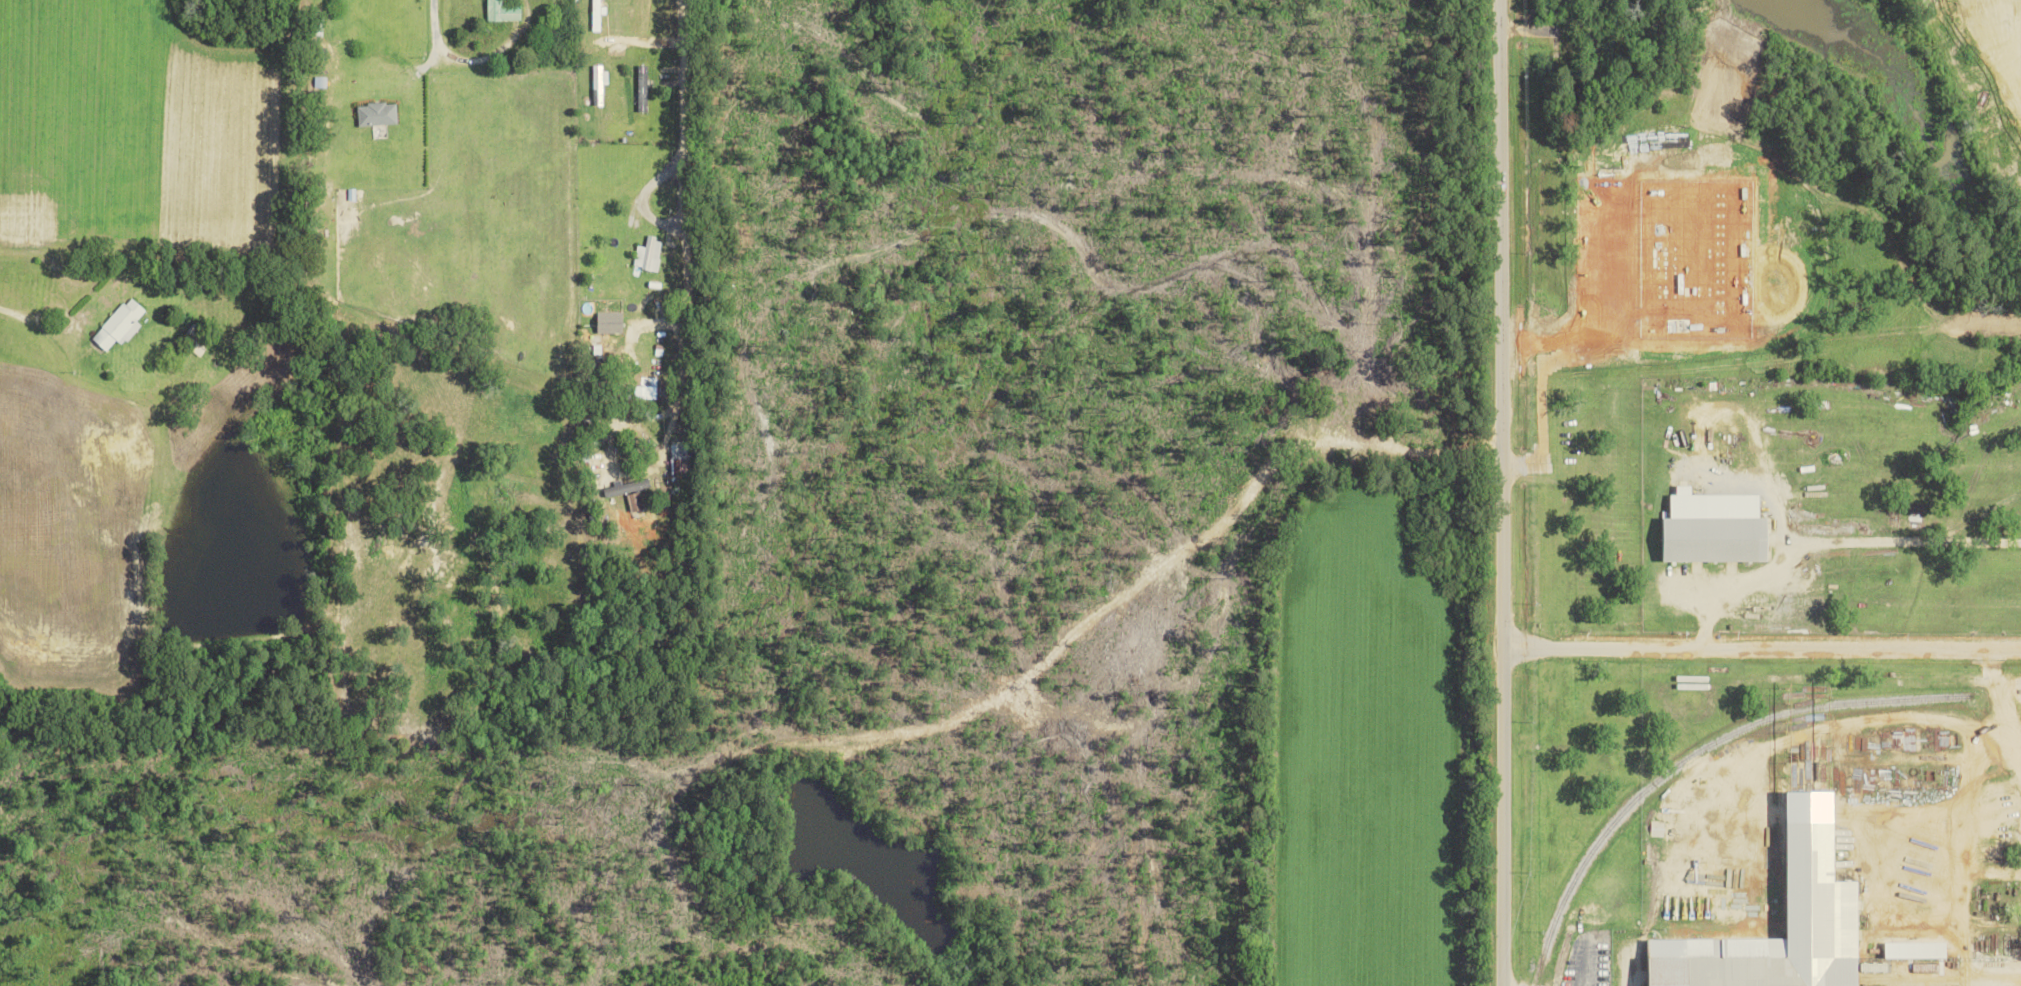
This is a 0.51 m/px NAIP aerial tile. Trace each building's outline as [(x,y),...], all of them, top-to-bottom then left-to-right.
[(486,21),(522,21),(522,5),(502,5),(502,0),(487,0),(486,21)] [(397,103),(358,105),(359,126),(398,124),(397,103)] [(658,270),(663,238),(647,236),(645,246),(637,245),(633,266),(658,270)] [(92,337),(106,350),(118,337),(125,343),(142,325),(136,320),(146,310),(130,295),(92,337)] [(624,312),(597,312),(597,333),(624,333),(624,312)] [(606,496),(651,487),(649,476),(614,484),(615,486),(605,488),(606,496)] [(1763,494),(1695,493),(1695,485),(1680,485),(1680,494),(1673,494),(1672,517),(1662,517),(1662,561),(1774,561),(1774,517),(1763,516),(1763,494)] [(1647,939),(1647,985),(1865,985),(1865,881),(1842,881),(1842,790),(1794,791),(1795,938),(1647,939)]
